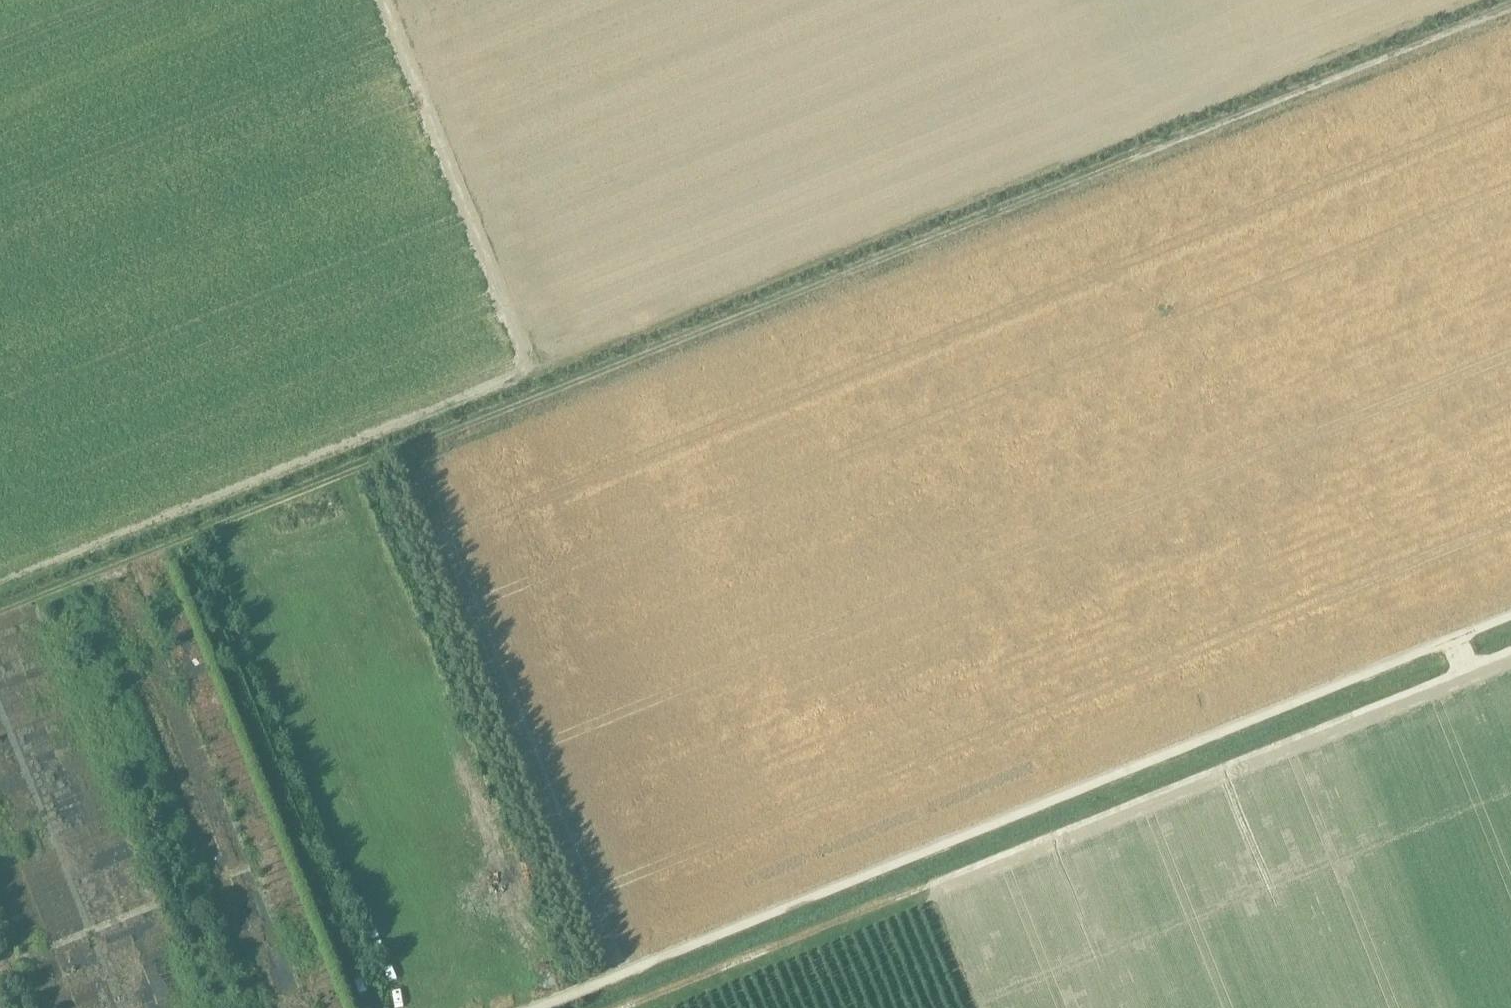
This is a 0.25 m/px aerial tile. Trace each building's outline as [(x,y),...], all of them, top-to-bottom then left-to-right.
[(361,922),(367,939),(376,937),(370,919),(361,922)]
